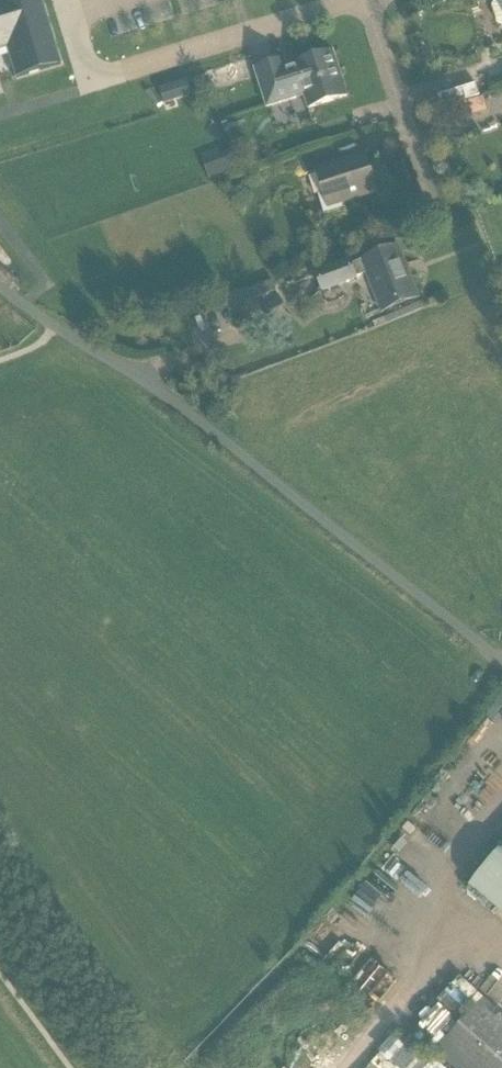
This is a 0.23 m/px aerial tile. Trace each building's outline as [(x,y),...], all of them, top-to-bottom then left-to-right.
[(9,45),(16,68),(12,69),(15,79),(57,66),(61,65),(59,60),(55,61),(49,41),(53,40),(52,35),(48,36),(41,13),(45,11),(43,7),(39,8),(37,0),(0,0),(0,48),(9,45)] [(183,28),(210,28),(210,0),(183,0),(183,28)] [(492,6),(497,22),(501,25),(501,0),(495,0),(492,6)] [(288,72),(284,60),(255,69),(267,108),(304,96),(309,109),(347,97),(333,52),(294,64),(296,70),(288,72)] [(186,81),(160,89),(164,103),(190,95),(186,81)] [(477,84),(438,96),(442,107),(480,95),(477,84)] [(442,110),(447,124),(488,112),(483,97),(442,110)] [(300,158),(303,168),(306,176),(317,172),(324,194),(319,196),(324,214),(343,209),(341,203),(378,192),(366,156),(336,166),(331,149),(300,158)] [(235,150),(222,156),(228,174),(242,169),(235,150)] [(417,299),(398,249),(352,267),(350,262),(316,275),(323,291),(356,279),(356,278),(368,273),(383,312),(385,311),(384,309),(415,297),(416,299),(417,299)] [(469,887),(501,914),(501,851),(500,850),(469,887)] [(483,998),(435,1052),(453,1067),(501,1067),(501,1014),(483,998)]
